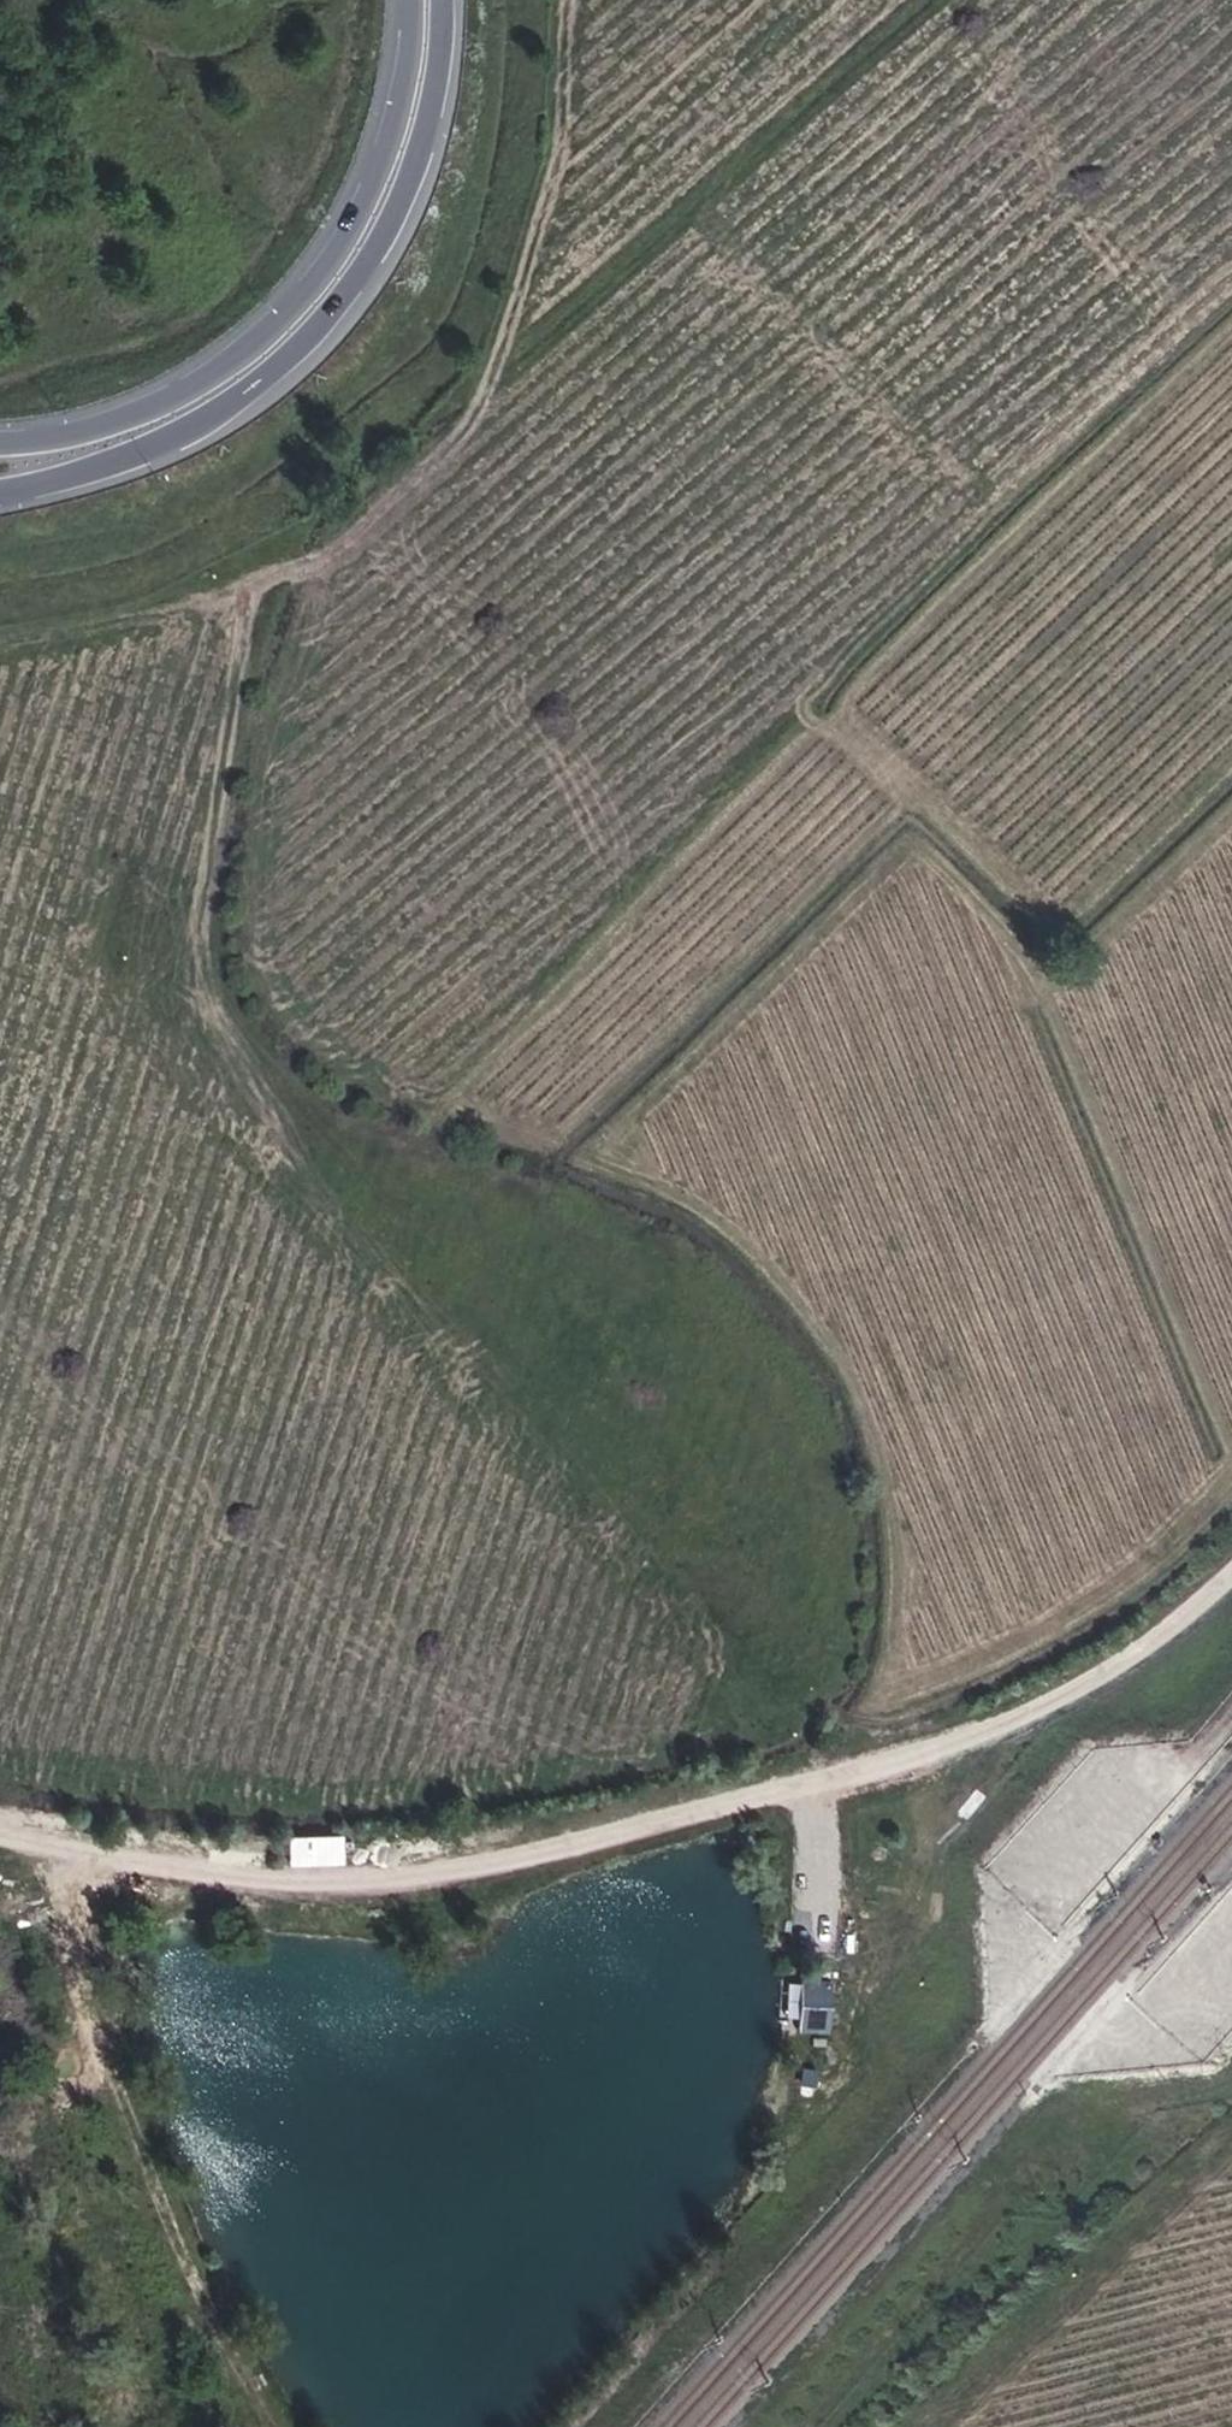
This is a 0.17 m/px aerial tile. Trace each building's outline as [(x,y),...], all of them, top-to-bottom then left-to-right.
[(801,1998),(829,2000),(831,1979),(803,1978),(801,1998)] [(804,2000),(801,2023),(827,2026),(830,2004),(804,2000)]
